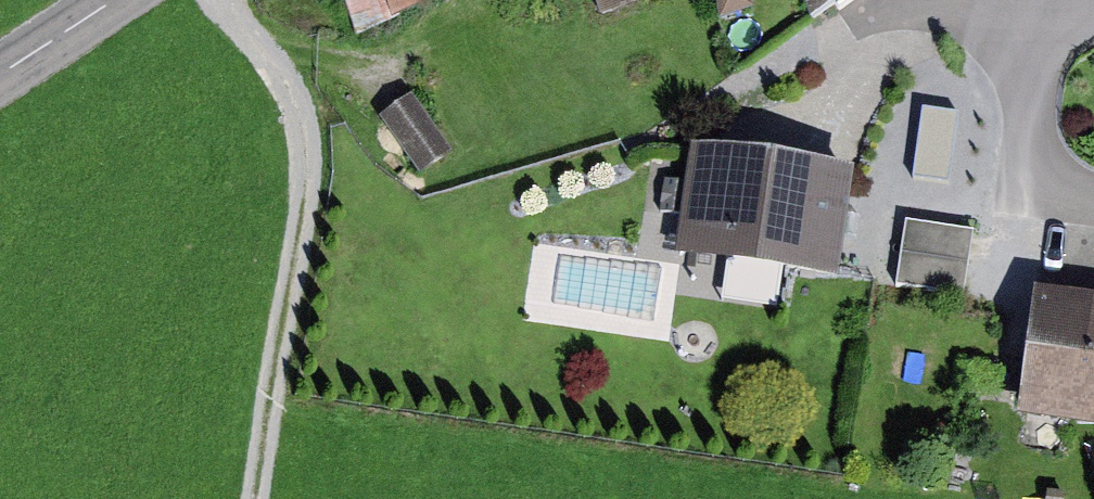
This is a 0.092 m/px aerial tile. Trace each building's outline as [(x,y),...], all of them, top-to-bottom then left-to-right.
[(603,18),(642,5),(641,0),(597,0),(603,18)] [(720,21),(756,10),(753,0),(714,0),(720,21)] [(815,12),(847,0),(810,0),(815,12)] [(383,118),(422,176),(452,156),(412,98),(383,118)] [(854,175),(691,150),(675,258),(838,283),(854,175)] [(973,233),(906,223),(896,287),(963,297),(973,233)] [(1035,294),(1018,418),(1093,429),(1093,302),(1035,294)]
